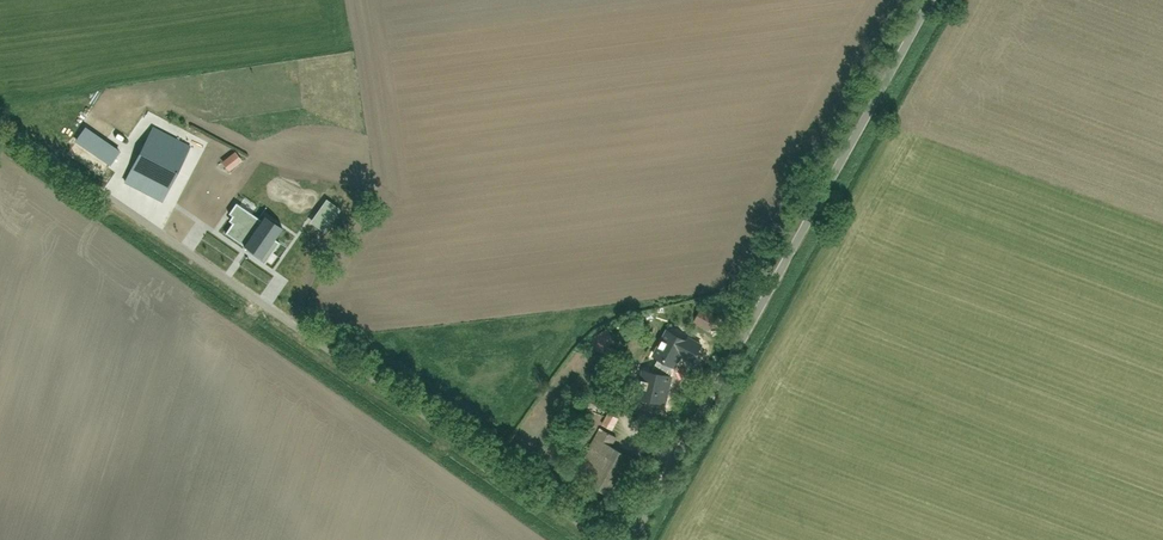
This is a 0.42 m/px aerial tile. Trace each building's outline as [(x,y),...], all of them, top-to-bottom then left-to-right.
[(108,131),(96,153),(115,163),(126,141),(108,131)] [(154,131),(129,181),(163,198),(188,148),(154,131)] [(237,150),(225,163),(234,172),(246,160),(237,150)] [(702,312),(695,326),(716,336),(722,322),(702,312)] [(697,365),(706,348),(670,331),(656,361),(677,371),(684,358),(697,365)] [(591,339),(588,352),(604,356),(607,343),(591,339)] [(641,398),(635,416),(657,423),(663,405),(641,398)] [(618,439),(602,431),(578,477),(617,497),(635,464),(611,452),(618,439)]
